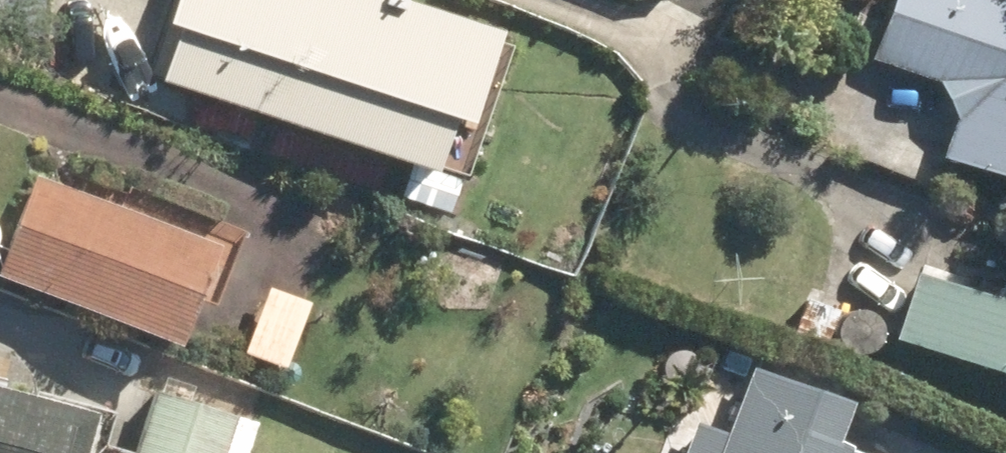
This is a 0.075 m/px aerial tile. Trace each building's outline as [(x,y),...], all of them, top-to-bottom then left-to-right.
[(166,29),(180,34),(161,89),(436,184),(455,129),(468,134),(501,41),(383,0),(176,0),(166,29)] [(946,162),(1005,186),(1005,9),(983,0),(898,0),(875,60),(941,85),(959,126),(946,162)] [(0,274),(0,287),(176,358),(217,259),(229,264),(242,232),(131,187),(119,215),(38,182),(0,274)] [(897,346),(1005,384),(1005,293),(1003,291),(998,306),(921,278),(897,346)] [(268,293),(244,359),(286,375),(311,309),(268,293)] [(805,303),(792,344),(828,355),(842,314),(805,303)] [(853,413),(836,407),(840,397),(776,372),(772,382),(753,374),(727,440),(696,428),(687,452),(842,452),(838,451),(853,413)] [(116,422),(39,399),(36,407),(0,396),(0,452),(106,452),(116,422)] [(141,452),(247,452),(255,429),(159,398),(141,452)]
